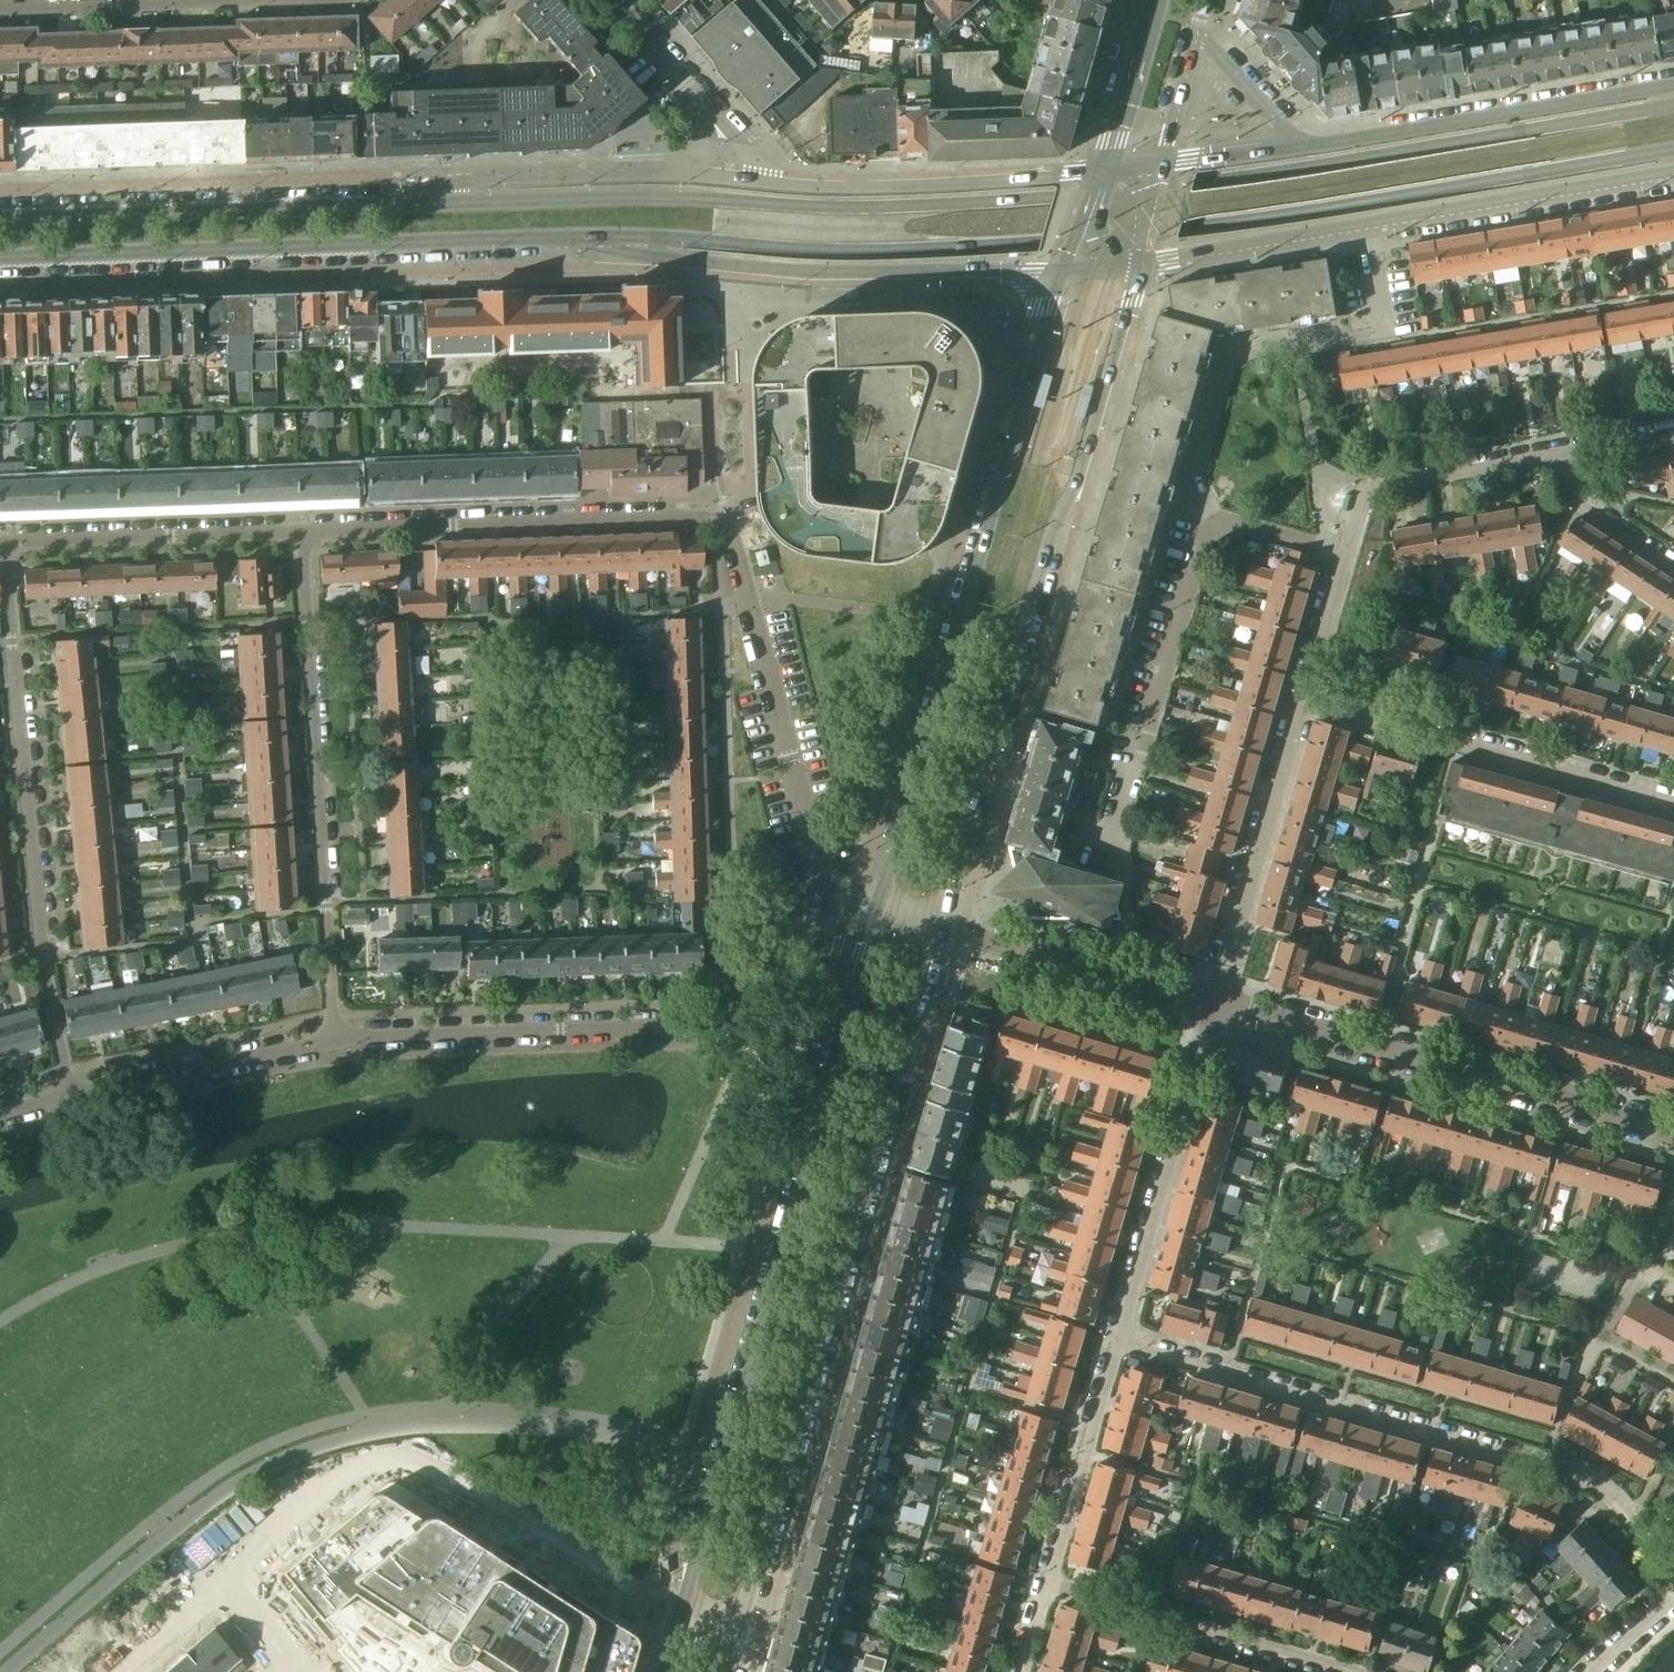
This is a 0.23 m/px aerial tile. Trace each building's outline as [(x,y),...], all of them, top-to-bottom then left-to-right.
[(383,3),(406,29),(420,17),(405,0),(387,0),(383,3)] [(420,17),(435,4),(432,0),(405,0),(420,17)] [(486,0),(481,0),(480,1),(487,9),(491,6),(486,0)] [(557,0),(527,0),(511,14),(537,44),(545,37),(569,65),(589,47),(594,43),(557,0)] [(666,6),(671,12),(671,13),(672,14),(683,26),(699,13),(688,0),(689,0),(673,0),(666,6)] [(716,63),(717,67),(718,69),(719,72),(721,75),(723,78),(725,80),(728,83),(730,85),(733,87),(736,89),(739,90),(761,115),(818,66),(761,0),(738,0),(694,38),(716,63)] [(709,9),(714,15),(724,6),(720,0),(709,9)] [(820,14),(837,0),(808,0),(820,14)] [(820,14),(833,29),(867,0),(837,0),(820,14)] [(951,0),(930,0),(923,6),(930,15),(934,12),(940,18),(934,23),(943,33),(948,28),(949,29),(964,15),(951,0)] [(964,15),(981,1),(980,1),(981,0),(951,0),(964,15)] [(1034,0),(1020,0),(1018,6),(1031,9),(1034,0)] [(1088,0),(1059,0),(1054,17),(1103,32),(1110,6),(1088,0)] [(1307,12),(1265,0),(1246,0),(1241,18),(1251,30),(1253,28),(1255,22),(1298,35),(1309,33),(1309,32),(1314,27),(1318,26),(1311,20),(1313,14),(1307,12)] [(1311,0),(1265,0),(1307,12),(1311,0)] [(1326,23),(1327,22),(1335,32),(1346,31),(1371,22),(1387,19),(1388,25),(1411,21),(1410,16),(1421,14),(1434,12),(1433,11),(1435,10),(1435,13),(1458,10),(1457,0),(1333,0),(1326,23)] [(383,3),(367,18),(389,44),(406,29),(383,3)] [(894,39),(897,5),(876,3),(874,37),(871,37),(870,51),(892,53),(893,39),(894,39)] [(929,21),(917,8),(917,6),(897,5),(894,39),(915,40),(922,40),(923,27),(928,27),(929,21)] [(1664,7),(1665,16),(1652,18),(1659,62),(1673,60),(1673,5),(1664,7)] [(795,17),(804,27),(809,23),(800,12),(795,17)] [(356,16),(334,17),(335,51),(357,50),(356,16)] [(1103,32),(1054,17),(1049,16),(1042,40),(1096,56),(1103,32)] [(334,17),(314,18),(316,52),(335,51),(334,17)] [(293,18),(275,19),(276,65),(291,64),(291,53),(295,52),(293,18)] [(314,18),(293,18),(295,52),(316,52),(314,18)] [(1659,62),(1652,18),(1628,22),(1635,66),(1659,62)] [(275,19),(254,20),(257,66),(276,65),(275,19)] [(459,19),(453,25),(459,32),(465,26),(459,19)] [(235,27),(234,27),(235,29),(236,66),(257,66),(254,20),(235,20),(235,27)] [(1326,103),(1319,63),(1318,52),(1329,41),(1335,32),(1327,22),(1326,23),(1320,28),(1318,26),(1314,27),(1309,32),(1309,33),(1298,35),(1255,22),(1253,28),(1266,43),(1264,48),(1273,59),(1279,57),(1296,76),(1294,82),(1303,92),(1309,91),(1322,105),(1326,103)] [(1635,66),(1628,22),(1605,26),(1612,70),(1635,66)] [(818,33),(809,23),(804,27),(812,37),(818,33)] [(459,32),(453,25),(446,31),(452,38),(459,32)] [(1612,70),(1605,26),(1581,30),(1588,74),(1612,70)] [(234,27),(215,28),(216,62),(231,61),(231,66),(236,66),(235,29),(234,27)] [(36,28),(15,29),(17,63),(36,62),(37,62),(35,34),(36,34),(36,28)] [(195,28),(175,29),(176,63),(196,63),(195,28)] [(215,28),(195,28),(196,63),(216,62),(215,28)] [(0,29),(0,75),(17,75),(17,63),(15,29),(0,29)] [(155,29),(135,30),(136,65),(156,64),(155,29)] [(156,29),(155,29),(156,64),(176,63),(175,29),(156,30),(156,29)] [(115,31),(116,66),(136,65),(135,30),(115,31)] [(1581,30),(1558,34),(1565,78),(1588,74),(1581,30)] [(115,31),(95,32),(96,66),(116,66),(115,31)] [(1335,32),(1329,41),(1318,52),(1319,63),(1326,103),(1322,105),(1320,107),(1330,118),(1364,112),(1356,60),(1353,41),(1346,31),(1335,32)] [(95,32),(75,33),(77,67),(96,66),(95,32)] [(75,33),(55,34),(56,68),(77,67),(75,33)] [(55,34),(36,34),(35,34),(37,62),(36,62),(36,69),(56,68),(55,34)] [(1558,34),(1535,38),(1542,82),(1565,78),(1558,34)] [(832,36),(821,46),(831,56),(837,50),(838,43),(832,36)] [(1535,38),(1511,42),(1518,86),(1542,82),(1535,38)] [(1470,94),(1463,50),(1461,39),(1439,42),(1440,54),(1448,98),(1470,94)] [(1096,56),(1042,40),(1034,66),(1088,82),(1096,56)] [(1430,48),(1415,51),(1424,102),(1448,98),(1440,54),(1439,42),(1429,44),(1430,48)] [(1511,42),(1488,46),(1496,90),(1518,86),(1511,42)] [(431,44),(424,50),(430,57),(437,51),(431,44)] [(1496,90),(1488,46),(1463,50),(1470,94),(1496,90)] [(644,100),(604,54),(599,58),(589,47),(569,65),(579,76),(616,124),(644,100)] [(1405,53),(1393,54),(1401,106),(1424,102),(1415,51),(1414,47),(1404,48),(1405,53)] [(430,57),(424,50),(417,57),(423,63),(430,57)] [(1383,56),(1368,58),(1376,110),(1401,106),(1393,54),(1392,50),(1382,51),(1383,56)] [(919,52),(919,66),(985,65),(984,51),(919,52)] [(861,62),(821,55),(819,66),(859,73),(861,62)] [(397,56),(369,56),(370,74),(398,73),(397,56)] [(1368,58),(1356,60),(1364,112),(1376,110),(1368,58)] [(1088,82),(1034,66),(1027,91),(1029,91),(1028,92),(1081,107),(1088,82)] [(785,123),(842,72),(827,68),(819,67),(762,117),(775,132),(785,123)] [(568,86),(498,88),(500,153),(517,153),(518,157),(534,152),(585,150),(604,135),(607,137),(616,124),(579,76),(568,86)] [(935,156),(934,111),(931,111),(930,81),(917,81),(917,80),(898,81),(898,88),(901,158),(903,161),(913,161),(915,158),(934,157),(934,160),(936,160),(936,156),(935,156)] [(352,85),(340,86),(341,95),(352,95),(352,85)] [(353,115),(354,159),(465,155),(466,159),(481,154),(500,153),(498,88),(389,92),(390,113),(353,115)] [(863,93),(845,94),(834,94),(831,97),(831,125),(828,125),(828,134),(832,134),(832,152),(829,152),(829,155),(829,164),(843,163),(843,156),(866,155),(866,160),(879,160),(878,159),(901,158),(898,88),(864,89),(863,93)] [(241,121),(240,99),(239,89),(223,89),(224,122),(241,121)] [(1024,108),(955,110),(934,111),(935,156),(936,156),(936,160),(1060,156),(1061,155),(1063,155),(1065,154),(1066,153),(1067,151),(1068,150),(1069,148),(1070,146),(1070,145),(1077,122),(1081,107),(1028,92),(1024,108)] [(242,163),(241,121),(224,122),(219,122),(218,110),(212,110),(202,111),(202,123),(183,124),(185,165),(242,163)] [(185,165),(183,124),(169,124),(169,114),(154,115),(154,125),(125,126),(127,167),(185,165)] [(69,169),(68,128),(67,121),(51,121),(51,128),(47,129),(47,116),(30,117),(31,129),(9,130),(10,171),(69,169)] [(350,117),(328,118),(330,160),(353,159),(350,117)] [(330,160),(328,118),(306,119),(308,160),(330,160)] [(10,171),(9,130),(9,119),(0,119),(0,171),(10,171)] [(308,160),(306,119),(284,120),(286,161),(308,160)] [(262,120),(241,121),(242,163),(264,162),(262,120)] [(284,120),(275,120),(262,120),(264,162),(286,161),(284,120)] [(125,126),(68,128),(69,169),(127,167),(125,126)] [(1664,204),(1670,239),(1673,239),(1673,203),(1664,204)] [(1664,204),(1639,209),(1645,244),(1670,239),(1664,204)] [(1639,209),(1613,213),(1619,248),(1645,244),(1639,209)] [(1613,213),(1588,217),(1594,252),(1619,248),(1613,213)] [(1588,217),(1561,222),(1567,257),(1568,257),(1570,264),(1573,263),(1572,256),(1594,252),(1588,217)] [(1561,222),(1535,226),(1541,261),(1567,257),(1561,222)] [(1535,226),(1511,230),(1517,265),(1541,261),(1535,226)] [(1511,230),(1486,234),(1492,269),(1517,265),(1511,230)] [(1486,234),(1460,239),(1466,274),(1492,269),(1486,234)] [(1460,239),(1436,243),(1442,278),(1466,274),(1460,239)] [(1436,243),(1410,247),(1416,282),(1442,278),(1436,243)] [(1337,314),(1327,259),(1303,263),(1304,268),(1294,270),(1293,264),(1258,271),(1267,326),(1290,322),(1291,328),(1316,324),(1315,318),(1337,314)] [(1267,326),(1258,271),(1236,274),(1237,279),(1227,281),(1226,276),(1188,283),(1193,309),(1159,315),(1159,316),(1214,332),(1215,329),(1244,324),(1245,330),(1267,326)] [(1634,282),(1625,283),(1627,295),(1636,294),(1634,282)] [(1188,283),(1169,286),(1173,308),(1161,310),(1159,315),(1193,309),(1188,283)] [(1619,296),(1627,295),(1625,283),(1617,285),(1619,296)] [(518,290),(479,292),(476,292),(476,301),(423,302),(425,349),(636,342),(637,362),(632,363),(633,386),(638,386),(638,388),(690,386),(690,384),(681,384),(677,300),(662,300),(662,286),(619,287),(620,296),(518,300),(518,290)] [(1583,290),(1573,292),(1575,304),(1575,307),(1586,305),(1583,290)] [(365,291),(345,292),(346,346),(346,353),(366,353),(367,344),(375,343),(374,304),(374,295),(365,295),(365,291)] [(345,292),(320,293),(322,347),(346,346),(345,292)] [(1566,305),(1575,304),(1573,292),(1564,294),(1566,305)] [(320,293),(296,294),(298,348),(322,347),(320,293)] [(298,348),(296,294),(271,295),(273,351),(298,350),(298,348)] [(273,371),(273,351),(271,295),(247,296),(249,372),(273,371)] [(225,353),(223,296),(198,297),(200,354),(225,353)] [(249,372),(247,296),(223,296),(225,353),(226,373),(249,372)] [(198,297),(176,298),(178,361),(201,360),(200,354),(198,297)] [(176,298),(153,299),(156,362),(178,361),(176,298)] [(153,299),(132,300),(134,362),(156,362),(153,299)] [(1532,299),(1523,301),(1525,312),(1534,311),(1532,299)] [(132,300),(109,301),(112,363),(134,362),(132,300)] [(63,302),(65,359),(65,365),(76,365),(76,358),(89,358),(86,301),(63,302)] [(109,301),(86,301),(89,358),(101,358),(101,364),(112,363),(109,301)] [(1517,314),(1525,312),(1523,301),(1515,302),(1517,314)] [(43,303),(46,364),(46,365),(52,365),(52,360),(65,359),(63,302),(43,303)] [(423,302),(399,303),(401,363),(414,363),(414,371),(426,371),(425,349),(423,302)] [(1636,304),(1642,339),(1673,333),(1673,326),(1670,306),(1650,309),(1649,302),(1636,304)] [(43,303),(21,304),(23,365),(46,364),(43,303)] [(399,303),(374,304),(375,343),(376,372),(386,372),(386,364),(401,363),(399,303)] [(0,305),(0,342),(1,366),(23,365),(21,304),(0,305)] [(1609,344),(1642,339),(1636,304),(1625,306),(1626,313),(1605,317),(1609,344)] [(1481,308),(1472,309),(1474,321),(1483,320),(1481,308)] [(1466,322),(1474,321),(1472,309),(1464,311),(1466,322)] [(1588,319),(1567,323),(1571,350),(1604,345),(1598,310),(1586,312),(1588,319)] [(948,520),(983,398),(984,393),(985,388),(985,383),(985,377),(985,372),(984,367),(983,363),(983,362),(982,357),(980,352),(980,351),(980,350),(980,349),(980,348),(979,347),(978,346),(977,345),(976,344),(973,340),(971,338),(967,333),(967,332),(966,331),(965,329),(965,328),(963,327),(962,327),(961,327),(960,327),(956,324),(953,322),(949,320),(945,318),(939,316),(935,315),(932,314),(925,313),(918,313),(819,316),(809,317),(798,320),(789,325),(780,331),(772,339),(766,347),(761,357),(757,367),(756,378),(756,382),(759,494),(760,497),(760,502),(761,506),(762,509),(765,517),(768,525),(773,532),(779,538),(785,544),(792,549),(800,553),(808,556),(816,557),(875,565),(881,565),(887,565),(893,565),(899,564),(904,562),(910,560),(916,558),(921,555),(926,551),(929,548),(932,545),(935,542),(938,539),(940,535),(942,532),(944,528),(946,524),(948,520)] [(1208,352),(1214,332),(1159,316),(1152,338),(1158,340),(1155,349),(1150,348),(1140,380),(1195,396),(1201,376),(1206,377),(1213,353),(1208,352)] [(1423,330),(1432,328),(1430,316),(1421,318),(1423,330)] [(1545,319),(1533,321),(1539,356),(1571,350),(1567,323),(1546,326),(1545,319)] [(1522,330),(1501,334),(1506,362),(1539,356),(1533,321),(1521,323),(1522,330)] [(1478,331),(1467,332),(1473,367),(1506,362),(1501,334),(1480,338),(1478,331)] [(1457,341),(1436,345),(1441,373),(1473,367),(1467,332),(1456,334),(1457,341)] [(1415,341),(1403,343),(1409,378),(1441,373),(1436,345),(1416,348),(1415,341)] [(1393,352),(1372,356),(1377,384),(1409,378),(1403,343),(1391,345),(1393,352)] [(1344,389),(1377,384),(1372,356),(1351,359),(1350,352),(1338,354),(1344,389)] [(1266,358),(1256,360),(1259,373),(1268,371),(1266,358)] [(1542,363),(1528,366),(1530,376),(1544,373),(1542,363)] [(1497,374),(1499,387),(1509,386),(1507,373),(1497,374)] [(437,378),(426,378),(427,390),(435,390),(437,390),(437,378)] [(1187,444),(1194,421),(1194,420),(1189,418),(1195,396),(1140,380),(1133,405),(1139,406),(1136,415),(1130,414),(1121,446),(1176,462),(1182,442),(1187,444)] [(542,405),(541,389),(533,389),(534,405),(542,405)] [(591,389),(582,390),(582,403),(591,403),(591,389)] [(377,390),(377,404),(386,403),(386,390),(377,390)] [(427,390),(425,390),(425,398),(425,402),(427,402),(435,391),(435,390),(427,390)] [(276,393),(252,394),(252,406),(276,406),(276,393)] [(226,408),(226,402),(226,396),(203,397),(203,409),(226,408)] [(485,396),(486,412),(494,412),(494,396),(485,396)] [(501,396),(494,396),(494,412),(502,412),(501,396)] [(700,455),(698,399),(591,403),(582,403),(584,451),(582,451),(583,489),(609,488),(609,498),(685,495),(684,485),(703,484),(702,455),(700,455)] [(26,414),(47,414),(47,402),(26,402),(26,414)] [(434,406),(434,422),(442,422),(442,405),(434,406)] [(450,405),(442,405),(442,422),(450,421),(450,405)] [(382,408),(383,424),(391,423),(390,407),(382,408)] [(398,407),(390,407),(391,423),(399,423),(398,407)] [(204,427),(203,410),(195,411),(196,427),(204,427)] [(212,426),(212,410),(203,410),(204,427),(212,426)] [(315,410),(315,411),(316,426),(324,426),(324,410),(315,410)] [(331,410),(324,410),(324,426),(332,426),(331,410)] [(144,429),(144,412),(135,412),(136,429),(144,429)] [(145,426),(154,426),(153,412),(144,412),(145,426)] [(236,428),(247,427),(246,412),(236,412),(236,428)] [(263,412),(264,428),(271,428),(271,412),(263,412)] [(16,420),(16,436),(25,436),(25,419),(16,420)] [(32,419),(25,419),(25,436),(33,435),(32,419)] [(84,436),(83,420),(75,420),(76,436),(84,436)] [(91,420),(83,420),(84,436),(92,436),(91,420)] [(1168,509),(1175,487),(1175,485),(1170,483),(1176,462),(1121,446),(1114,470),(1120,471),(1117,481),(1111,479),(1102,512),(1157,528),(1163,507),(1168,509)] [(575,493),(573,457),(547,458),(547,451),(544,451),(544,459),(545,494),(575,493)] [(1673,498),(1673,487),(1669,455),(1668,455),(1631,462),(1636,486),(1667,480),(1670,499),(1673,498)] [(521,459),(496,460),(497,496),(523,495),(521,459)] [(544,459),(521,459),(523,495),(545,494),(544,459)] [(496,460),(469,461),(471,497),(497,496),(496,460)] [(469,461),(444,462),(445,497),(471,497),(469,461)] [(444,462),(418,463),(419,498),(445,497),(444,462)] [(262,472),(236,473),(237,505),(267,504),(265,463),(262,463),(262,472)] [(296,471),(269,472),(269,463),(265,463),(267,504),(297,503),(296,471)] [(418,463),(392,464),(393,499),(419,498),(418,463)] [(392,464),(366,465),(367,500),(393,499),(392,464)] [(177,507),(176,475),(176,467),(172,467),(172,475),(149,476),(149,468),(145,468),(145,476),(147,508),(177,507)] [(356,468),(326,470),(327,502),(357,501),(356,468)] [(326,470),(296,471),(297,503),(327,502),(326,470)] [(117,509),(116,477),(116,473),(86,474),(87,510),(117,509)] [(236,473),(206,474),(207,506),(237,505),(236,473)] [(87,510),(86,474),(56,475),(56,479),(57,511),(87,510)] [(206,474),(176,475),(177,507),(207,506),(206,474)] [(145,476),(116,477),(117,509),(147,508),(145,476)] [(56,479),(26,480),(27,513),(57,511),(56,479)] [(0,481),(0,514),(27,513),(26,480),(0,481)] [(1539,507),(1517,511),(1528,572),(1536,570),(1531,542),(1545,540),(1539,507)] [(1517,511),(1496,514),(1502,547),(1515,545),(1520,573),(1528,572),(1517,511)] [(1149,574),(1156,553),(1156,550),(1151,549),(1157,528),(1102,512),(1095,535),(1101,536),(1098,546),(1092,544),(1082,579),(1137,595),(1144,572),(1149,574)] [(1496,514),(1475,518),(1486,579),(1495,577),(1490,549),(1502,547),(1496,514)] [(1475,518),(1455,522),(1461,555),(1473,552),(1478,580),(1486,579),(1475,518)] [(1559,543),(1585,560),(1601,535),(1575,518),(1559,543)] [(1455,522),(1434,525),(1442,572),(1451,571),(1449,557),(1461,555),(1455,522)] [(1442,572),(1434,525),(1415,529),(1421,562),(1431,560),(1436,587),(1437,587),(1440,607),(1448,605),(1442,572)] [(1407,564),(1421,562),(1415,529),(1392,533),(1398,566),(1393,584),(1401,582),(1403,593),(1412,592),(1407,564)] [(687,540),(686,533),(655,534),(656,570),(668,570),(669,588),(687,587),(686,569),(702,568),(701,539),(687,540)] [(655,534),(635,535),(637,589),(645,589),(644,570),(656,570),(655,534)] [(615,535),(595,536),(597,590),(605,590),(604,572),(616,571),(615,535)] [(635,535),(615,535),(616,571),(628,571),(628,589),(637,589),(635,535)] [(1626,551),(1601,535),(1585,560),(1606,573),(1593,593),(1597,595),(1626,551)] [(595,536),(575,537),(576,573),(588,572),(588,591),(597,590),(595,536)] [(575,537),(556,538),(558,592),(565,591),(564,573),(576,573),(575,537)] [(556,538),(535,539),(536,574),(548,574),(549,592),(558,592),(556,538)] [(515,539),(495,540),(496,576),(508,575),(509,594),(517,593),(515,539)] [(535,539),(515,539),(517,593),(525,593),(525,575),(536,574),(535,539)] [(495,540),(475,541),(477,595),(485,594),(484,576),(496,576),(495,540)] [(475,541),(455,542),(456,577),(468,577),(468,595),(477,595),(475,541)] [(433,550),(436,616),(445,616),(444,578),(456,577),(455,542),(433,542),(433,550)] [(1285,547),(1281,560),(1307,568),(1311,555),(1285,547)] [(423,591),(398,592),(399,618),(436,616),(433,550),(422,551),(423,591)] [(1651,568),(1626,551),(1597,595),(1601,597),(1613,578),(1635,592),(1651,568)] [(397,552),(369,554),(359,554),(360,580),(398,577),(397,552)] [(359,554),(320,556),(321,582),(360,580),(359,554)] [(266,575),(265,559),(239,561),(242,605),(267,604),(267,597),(279,597),(278,574),(266,575)] [(1307,568),(1281,560),(1278,573),(1251,565),(1248,574),(1307,591),(1314,570),(1307,568)] [(226,561),(208,562),(175,564),(176,589),(215,587),(215,581),(227,580),(226,561)] [(175,564),(137,566),(139,591),(176,589),(175,564)] [(1573,579),(1579,569),(1572,564),(1565,573),(1573,579)] [(137,566),(100,568),(101,593),(101,599),(110,599),(110,593),(139,591),(137,566)] [(100,568),(62,570),(63,596),(101,593),(100,568)] [(1651,568),(1635,592),(1656,606),(1644,625),(1647,628),(1673,587),(1673,583),(1651,568)] [(24,572),(24,584),(25,598),(63,596),(62,570),(24,572)] [(1307,591),(1248,574),(1246,582),(1273,590),(1269,602),(1302,611),(1307,591)] [(1130,640),(1136,618),(1137,616),(1131,615),(1137,595),(1082,579),(1076,601),(1081,603),(1079,612),(1073,610),(1063,645),(1118,661),(1125,639),(1130,640)] [(1647,628),(1651,630),(1663,611),(1673,618),(1673,587),(1647,628)] [(629,592),(629,608),(638,608),(637,592),(629,592)] [(645,592),(637,592),(638,608),(646,608),(645,592)] [(605,593),(597,594),(597,610),(606,609),(605,593)] [(589,594),(589,610),(597,610),(597,594),(589,594)] [(485,595),(477,596),(477,612),(486,611),(485,595)] [(549,595),(550,611),(558,611),(557,595),(549,595)] [(565,595),(557,595),(558,611),(566,611),(565,595)] [(1448,596),(1450,610),(1459,609),(1457,595),(1448,596)] [(469,596),(470,612),(477,612),(477,596),(469,596)] [(525,596),(517,597),(518,613),(526,612),(525,596)] [(509,597),(510,613),(518,613),(517,597),(509,597)] [(353,599),(354,615),(363,614),(361,598),(353,599)] [(369,598),(361,598),(363,614),(370,614),(369,598)] [(1302,611),(1269,602),(1266,614),(1239,606),(1237,615),(1296,632),(1302,611)] [(1371,658),(1393,664),(1402,632),(1388,628),(1394,608),(1387,605),(1371,658)] [(186,607),(177,608),(178,624),(186,623),(186,607)] [(169,608),(170,624),(178,624),(177,608),(169,608)] [(110,611),(102,612),(103,628),(111,628),(110,611)] [(94,612),(95,628),(103,628),(102,612),(94,612)] [(56,614),(56,631),(65,630),(64,614),(56,614)] [(1296,632),(1237,615),(1234,623),(1261,630),(1258,642),(1290,652),(1296,632)] [(1417,636),(1402,632),(1393,664),(1414,670),(1429,618),(1423,616),(1417,636)] [(1437,620),(1429,618),(1414,670),(1437,677),(1446,645),(1431,640),(1437,620)] [(700,619),(664,620),(664,632),(646,633),(647,642),(700,640),(700,619)] [(404,622),(373,624),(375,651),(406,649),(404,622)] [(461,631),(477,630),(477,622),(460,623),(461,631)] [(612,634),(612,643),(620,642),(620,633),(612,634)] [(232,650),(233,657),(279,654),(277,634),(237,636),(238,650),(232,650)] [(595,635),(595,644),(611,643),(611,635),(595,635)] [(107,636),(54,642),(56,662),(91,658),(90,647),(108,645),(107,636)] [(700,640),(647,642),(647,650),(665,649),(665,661),(701,660),(700,640)] [(1447,689),(1469,695),(1484,643),(1477,641),(1471,661),(1456,657),(1447,689)] [(1284,673),(1290,652),(1258,642),(1254,654),(1227,647),(1227,646),(1217,643),(1214,653),(1225,655),(1284,673)] [(611,643),(595,644),(595,652),(611,651),(611,643)] [(1484,643),(1469,695),(1490,701),(1500,670),(1486,666),(1492,645),(1484,643)] [(1111,705),(1117,684),(1118,681),(1112,680),(1118,661),(1063,645),(1057,666),(1062,668),(1060,677),(1054,675),(1044,710),(1099,726),(1106,704),(1111,705)] [(1581,648),(1577,654),(1589,662),(1593,656),(1581,648)] [(406,649),(375,651),(377,677),(408,676),(406,649)] [(176,652),(176,660),(193,659),(192,651),(176,652)] [(1514,674),(1500,670),(1490,701),(1512,708),(1525,665),(1528,656),(1520,653),(1514,674)] [(279,654),(233,657),(233,665),(240,665),(240,677),(280,674),(279,654)] [(1278,692),(1284,673),(1225,655),(1222,663),(1249,671),(1246,683),(1278,692)] [(1527,665),(1525,665),(1512,708),(1533,714),(1543,682),(1528,678),(1532,666),(1536,668),(1539,659),(1530,656),(1527,665)] [(95,658),(91,658),(56,662),(58,683),(103,678),(102,669),(97,670),(95,658)] [(193,659),(176,660),(177,669),(193,667),(193,659)] [(701,660),(665,661),(666,672),(648,673),(648,681),(702,680),(701,660)] [(1631,660),(1627,670),(1640,675),(1644,665),(1631,660)] [(463,663),(464,672),(480,671),(479,662),(463,663)] [(148,665),(149,673),(165,671),(164,663),(148,665)] [(1558,687),(1543,682),(1533,714),(1555,720),(1570,668),(1559,665),(1557,674),(1561,675),(1558,687)] [(1570,668),(1555,720),(1576,727),(1586,695),(1572,691),(1578,670),(1570,668)] [(165,671),(149,673),(150,681),(166,679),(165,671)] [(480,671),(464,672),(464,679),(480,678),(480,671)] [(280,674),(240,677),(241,689),(235,689),(235,697),(281,695),(280,674)] [(596,675),(596,684),(612,683),(612,674),(596,675)] [(408,676),(377,677),(379,704),(410,702),(408,676)] [(1598,733),(1613,681),(1601,677),(1597,679),(1595,687),(1603,689),(1600,699),(1586,695),(1576,727),(1598,733)] [(103,678),(58,683),(60,703),(99,698),(98,686),(104,686),(103,678)] [(702,680),(648,681),(648,690),(666,689),(667,701),(703,699),(702,680)] [(1619,739),(1629,707),(1614,703),(1620,683),(1613,681),(1598,733),(1619,739)] [(612,683),(596,684),(597,691),(613,691),(612,683)] [(1278,692),(1246,683),(1242,695),(1215,687),(1213,696),(1272,713),(1278,692)] [(1643,712),(1629,707),(1619,739),(1641,745),(1656,693),(1649,691),(1643,712)] [(179,693),(179,701),(195,700),(195,692),(179,693)] [(1656,693),(1641,745),(1662,752),(1672,720),(1658,716),(1664,695),(1656,693)] [(281,695),(235,697),(236,705),(242,705),(243,718),(282,715),(281,695)] [(1272,713),(1213,696),(1211,703),(1237,711),(1234,723),(1266,732),(1272,713)] [(99,698),(60,703),(62,722),(107,717),(107,709),(100,710),(99,698)] [(703,699),(667,701),(667,712),(649,713),(649,721),(703,719),(703,699)] [(195,700),(179,701),(180,709),(196,708),(195,700)] [(410,702),(379,704),(380,731),(411,729),(410,702)] [(151,704),(152,713),(168,711),(167,703),(151,704)] [(168,711),(152,713),(153,720),(169,719),(168,711)] [(598,715),(598,723),(614,723),(614,715),(598,715)] [(466,717),(467,725),(483,724),(483,716),(466,717)] [(107,717),(62,722),(65,743),(103,738),(102,726),(108,725),(107,717)] [(703,719),(649,721),(650,729),(668,729),(668,741),(704,740),(703,719)] [(1079,764),(1085,742),(1093,744),(1096,732),(1065,723),(1064,726),(1042,719),(1032,751),(1079,764)] [(238,736),(238,744),(284,742),(283,720),(243,723),(244,736),(238,736)] [(1316,720),(1310,742),(1370,759),(1372,750),(1345,742),(1349,729),(1316,720)] [(1672,720),(1662,752),(1673,755),(1673,721),(1672,720)] [(614,723),(598,723),(598,731),(614,731),(614,723)] [(1266,732),(1234,723),(1230,735),(1204,727),(1201,736),(1260,753),(1266,732)] [(483,724),(467,725),(467,733),(484,732),(483,724)] [(1165,728),(1163,736),(1171,738),(1173,730),(1165,728)] [(411,729),(380,731),(382,758),(413,755),(411,729)] [(1260,753),(1201,736),(1199,744),(1225,752),(1222,764),(1254,773),(1260,753)] [(103,738),(65,743),(67,762),(112,757),(111,749),(105,749),(103,738)] [(182,740),(182,748),(199,747),(198,738),(182,740)] [(1379,773),(1390,776),(1400,744),(1380,738),(1363,797),(1371,800),(1379,773)] [(704,740),(668,741),(669,752),(650,753),(651,762),(705,760),(704,740)] [(284,742),(238,744),(239,752),(245,752),(246,764),(286,762),(284,742)] [(1370,759),(1310,742),(1304,762),(1337,771),(1340,758),(1367,766),(1370,759)] [(154,744),(155,752),(171,751),(170,743),(154,744)] [(1423,750),(1400,744),(1390,776),(1404,780),(1396,807),(1404,810),(1423,750)] [(199,747),(182,748),(183,756),(199,755),(199,747)] [(1070,795),(1079,764),(1032,751),(1024,781),(1070,795)] [(599,755),(599,764),(615,763),(615,755),(599,755)] [(172,759),(156,760),(156,768),(172,767),(172,759)] [(705,760),(651,762),(651,769),(669,769),(670,780),(705,779),(705,760)] [(414,761),(383,762),(384,790),(415,788),(414,761)] [(286,762),(246,764),(247,775),(241,776),(241,784),(287,781),(286,762)] [(1337,771),(1304,762),(1298,782),(1358,799),(1360,791),(1333,783),(1337,771)] [(1452,762),(1441,803),(1453,806),(1450,817),(1545,844),(1546,849),(1548,853),(1552,855),(1557,857),(1561,856),(1565,854),(1568,851),(1661,877),(1659,883),(1673,887),(1673,886),(1673,824),(1452,762)] [(67,768),(69,788),(108,784),(107,772),(113,772),(112,763),(67,768)] [(615,763),(599,764),(599,771),(616,771),(615,763)] [(1254,773),(1222,764),(1219,776),(1192,768),(1189,776),(1248,793),(1254,773)] [(470,775),(471,784),(487,783),(486,774),(470,775)] [(1248,793),(1189,776),(1187,784),(1214,792),(1210,804),(1242,813),(1248,793)] [(184,780),(185,788),(201,787),(201,779),(184,780)] [(705,779),(670,780),(670,792),(652,793),(652,802),(706,799),(705,779)] [(287,781),(241,784),(242,792),(248,792),(249,804),(288,802),(287,781)] [(1024,781),(1015,811),(1061,824),(1070,795),(1024,781)] [(1358,799),(1298,782),(1292,802),(1325,811),(1328,799),(1355,807),(1358,799)] [(487,783),(471,784),(471,792),(487,791),(487,783)] [(108,784),(69,788),(71,809),(117,804),(116,796),(110,796),(108,784)] [(201,787),(185,788),(186,796),(202,795),(201,787)] [(415,788),(384,790),(386,816),(417,814),(415,788)] [(157,792),(157,800),(173,798),(173,790),(157,792)] [(600,795),(600,804),(617,803),(616,794),(600,795)] [(173,798),(157,800),(158,808),(174,806),(173,798)] [(706,799),(652,802),(652,809),(671,809),(671,821),(707,819),(706,799)] [(288,802),(249,804),(250,816),(243,816),(244,825),(290,822),(288,802)] [(1325,811),(1292,802),(1287,822),(1333,835),(1335,827),(1322,823),(1325,811)] [(617,803),(600,804),(601,811),(617,811),(617,803)] [(625,803),(617,803),(617,811),(625,810),(625,803)] [(117,804),(71,809),(73,829),(113,825),(111,812),(118,812),(117,804)] [(1242,813),(1210,804),(1207,816),(1180,808),(1177,817),(1236,834),(1242,813)] [(1054,848),(1061,824),(1015,811),(1006,843),(1015,846),(1060,859),(1062,850),(1054,848)] [(417,814),(386,816),(388,842),(419,840),(417,814)] [(204,826),(203,817),(187,818),(187,827),(204,826)] [(1236,834),(1177,817),(1175,825),(1202,833),(1198,845),(1224,853),(1230,855),(1236,834)] [(707,819),(671,821),(671,832),(653,833),(653,841),(708,839),(707,819)] [(1333,835),(1287,822),(1280,843),(1313,852),(1317,840),(1330,844),(1333,835)] [(113,825),(73,829),(75,848),(121,844),(120,835),(114,836),(113,825)] [(251,838),(252,851),(291,848),(290,827),(244,830),(245,839),(251,838)] [(474,829),(474,837),(490,836),(490,828),(474,829)] [(160,832),(161,840),(177,838),(176,830),(160,832)] [(188,835),(188,844),(205,843),(204,834),(188,835)] [(602,835),(602,843),(618,842),(618,834),(602,835)] [(490,836),(474,837),(475,845),(491,844),(490,836)] [(177,838),(161,840),(161,848),(177,846),(177,838)] [(708,839),(653,841),(654,849),(672,849),(672,860),(708,859),(708,839)] [(419,840),(388,842),(389,868),(420,867),(419,840)] [(618,842),(602,843),(602,851),(618,850),(618,842)] [(1224,853),(1198,845),(1191,843),(1184,868),(1216,878),(1217,878),(1224,853)] [(1313,852),(1280,843),(1275,862),(1334,880),(1337,871),(1310,864),(1313,852)] [(121,844),(75,848),(77,868),(117,864),(115,852),(122,851),(121,844)] [(1121,880),(1059,862),(1060,859),(1015,846),(1014,850),(1012,849),(1016,867),(1021,869),(1004,885),(998,891),(1006,894),(1024,899),(1028,916),(1041,904),(1108,923),(1110,918),(1120,918),(1115,899),(1121,880)] [(291,848),(252,851),(253,862),(246,862),(247,871),(293,867),(291,848)] [(1408,849),(1406,856),(1416,859),(1419,852),(1408,849)] [(1416,859),(1406,856),(1403,864),(1414,867),(1416,859)] [(708,859),(672,860),(673,872),(655,873),(655,881),(709,879),(708,859)] [(1334,880),(1275,862),(1269,882),(1301,892),(1305,880),(1332,888),(1334,880)] [(482,864),(483,878),(494,877),(493,863),(482,864)] [(1216,878),(1184,868),(1164,863),(1162,871),(1189,879),(1185,891),(1219,901),(1225,880),(1217,878),(1216,878)] [(117,864),(77,868),(79,888),(125,883),(124,875),(118,876),(117,864)] [(190,867),(191,875),(207,873),(206,866),(190,867)] [(293,867),(247,871),(248,879),(254,878),(255,891),(294,888),(293,867)] [(420,867),(389,868),(391,896),(422,894),(420,867)] [(162,871),(163,879),(179,877),(178,869),(162,871)] [(207,873),(191,875),(192,883),(208,882),(207,873)] [(642,873),(625,873),(626,882),(642,881),(642,873)] [(179,877),(163,879),(164,887),(180,885),(179,877)] [(494,886),(493,878),(477,879),(478,888),(494,886)] [(709,879),(655,881),(655,889),(673,889),(674,901),(681,901),(698,900),(710,900),(709,879)] [(462,880),(437,882),(437,891),(463,889),(462,880)] [(642,881),(626,882),(626,890),(642,889),(642,881)] [(1301,892),(1269,882),(1262,904),(1263,904),(1322,920),(1325,912),(1298,904),(1301,892)] [(125,883),(79,888),(81,908),(121,904),(120,892),(126,891),(125,883)] [(294,888),(255,891),(255,902),(249,902),(250,911),(295,908),(294,888)] [(1219,901),(1185,891),(1182,901),(1155,893),(1153,901),(1162,904),(1162,905),(1214,920),(1219,901)] [(560,916),(569,916),(567,899),(559,900),(560,916)] [(575,899),(567,899),(569,916),(576,915),(575,899)] [(698,900),(681,901),(682,934),(672,935),(674,970),(700,969),(700,932),(704,931),(704,916),(699,917),(698,900)] [(1137,900),(1135,910),(1148,913),(1151,904),(1137,900)] [(508,901),(509,918),(517,918),(517,901),(508,901)] [(526,917),(526,901),(518,901),(518,917),(526,917)] [(612,918),(620,917),(620,901),(611,901),(612,918)] [(628,901),(620,901),(620,917),(628,917),(628,901)] [(412,928),(411,911),(411,903),(403,904),(404,928),(412,928)] [(475,919),(475,903),(467,903),(467,919),(475,919)] [(121,904),(81,908),(83,928),(129,923),(128,915),(122,916),(121,904)] [(404,928),(403,904),(395,904),(396,928),(404,928)] [(1322,920),(1263,904),(1257,924),(1289,934),(1293,921),(1331,932),(1333,923),(1322,920)] [(1214,920),(1162,905),(1160,912),(1177,917),(1174,929),(1208,939),(1214,920)] [(193,906),(194,915),(210,914),(209,906),(193,906)] [(654,919),(654,908),(646,908),(646,919),(654,919)] [(166,911),(167,919),(183,917),(182,909),(166,911)] [(346,924),(368,924),(368,914),(346,914),(346,924)] [(183,917),(167,919),(167,927),(184,925),(183,917)] [(288,935),(285,919),(277,921),(280,937),(288,935)] [(239,922),(231,924),(235,939),(242,938),(239,922)] [(129,923),(83,928),(85,948),(125,944),(124,931),(130,930),(129,923)] [(231,924),(223,925),(226,941),(235,939),(231,924)] [(1208,939),(1174,929),(1170,940),(1144,932),(1141,940),(1203,957),(1208,939)] [(514,940),(493,941),(494,977),(520,976),(519,940),(518,933),(514,933),(514,940)] [(1316,998),(1326,964),(1315,960),(1318,949),(1322,936),(1313,933),(1312,939),(1296,992),(1316,998)] [(672,935),(647,936),(648,971),(674,970),(672,935)] [(647,936),(621,937),(622,972),(648,971),(647,936)] [(1269,984),(1296,992),(1312,939),(1301,936),(1299,943),(1282,938),(1269,984)] [(458,937),(431,938),(432,969),(459,968),(459,967),(467,966),(466,942),(458,942),(458,937)] [(595,937),(569,938),(571,974),(596,973),(595,937)] [(621,937),(595,937),(596,973),(622,972),(621,937)] [(431,938),(404,939),(405,970),(432,969),(431,938)] [(569,938),(544,939),(545,975),(571,974),(569,938)] [(379,971),(405,970),(404,939),(378,940),(379,971)] [(544,939),(519,940),(520,976),(545,975),(544,939)] [(1547,939),(1541,960),(1560,965),(1566,944),(1547,939)] [(466,942),(467,966),(468,978),(494,977),(493,941),(466,942)] [(1337,1004),(1354,945),(1346,943),(1342,956),(1339,967),(1326,964),(1316,998),(1337,1004)] [(1356,1010),(1366,976),(1355,972),(1359,961),(1362,947),(1354,945),(1337,1004),(1356,1010)] [(140,951),(132,952),(136,968),(143,967),(140,951)] [(127,970),(136,968),(132,952),(124,954),(127,970)] [(193,954),(186,955),(189,971),(196,969),(193,954)] [(107,965),(105,955),(92,958),(94,967),(107,965)] [(180,973),(189,971),(186,955),(177,957),(180,973)] [(291,955),(265,961),(273,995),(298,990),(291,955)] [(1378,1016),(1396,957),(1387,955),(1383,968),(1379,979),(1366,976),(1356,1010),(1378,1016)] [(83,973),(80,957),(71,959),(74,975),(83,973)] [(1396,1015),(1417,1021),(1434,962),(1426,960),(1419,987),(1406,983),(1396,1015)] [(265,961),(240,966),(247,1001),(273,995),(265,961)] [(1434,962),(1417,1021),(1437,1027),(1446,995),(1435,992),(1443,965),(1434,962)] [(1594,963),(1592,971),(1599,973),(1601,965),(1594,963)] [(0,966),(0,982),(8,980),(4,964),(0,966)] [(240,966),(215,971),(222,1006),(247,1001),(240,966)] [(1459,999),(1446,995),(1437,1027),(1457,1033),(1475,972),(1467,970),(1459,999)] [(215,971),(190,976),(197,1011),(222,1006),(215,971)] [(1475,972),(1457,1033),(1476,1039),(1486,1005),(1475,1002),(1483,975),(1475,972)] [(190,976),(165,981),(172,1016),(197,1011),(190,976)] [(165,981),(139,986),(147,1021),(172,1016),(165,981)] [(1498,1008),(1486,1005),(1476,1039),(1495,1045),(1513,984),(1506,981),(1498,1008)] [(1533,1056),(1551,995),(1552,995),(1554,984),(1547,982),(1536,1020),(1524,1016),(1514,1050),(1533,1056)] [(1513,984),(1495,1045),(1514,1050),(1524,1016),(1513,1013),(1521,986),(1513,984)] [(139,986),(114,991),(121,1026),(147,1021),(139,986)] [(114,991),(88,997),(95,1032),(121,1026),(114,991)] [(1552,1061),(1562,1027),(1551,1024),(1559,997),(1552,995),(1551,995),(1533,1056),(1552,1061)] [(69,1037),(95,1032),(88,997),(62,1002),(69,1037)] [(959,998),(954,1016),(989,1026),(994,1008),(959,998)] [(1574,1031),(1562,1027),(1552,1061),(1572,1067),(1589,1006),(1582,1004),(1574,1031)] [(1589,1006),(1572,1067),(1590,1072),(1600,1038),(1589,1035),(1597,1008),(1589,1006)] [(34,1009),(9,1016),(18,1050),(43,1043),(34,1009)] [(1612,1042),(1600,1038),(1590,1072),(1609,1078),(1627,1017),(1620,1015),(1612,1042)] [(0,1018),(0,1055),(18,1050),(9,1016),(0,1018)] [(954,1016),(928,1103),(970,1115),(976,1093),(973,1092),(989,1038),(986,1037),(989,1026),(954,1016)] [(1005,1053),(1016,1057),(1026,1022),(1006,1016),(988,1079),(997,1081),(1005,1053)] [(1627,1017),(1609,1078),(1628,1084),(1638,1049),(1627,1046),(1635,1019),(1627,1017)] [(1044,1028),(1026,1022),(1016,1057),(1027,1060),(1018,1088),(1026,1090),(1044,1028)] [(1650,1053),(1638,1049),(1628,1084),(1647,1089),(1665,1028),(1658,1026),(1650,1053)] [(1064,1033),(1044,1028),(1026,1090),(1034,1093),(1043,1065),(1053,1068),(1064,1033)] [(1647,1089),(1666,1095),(1673,1068),(1673,1060),(1665,1057),(1673,1030),(1665,1028),(1647,1089)] [(1082,1039),(1064,1033),(1053,1068),(1064,1071),(1056,1099),(1064,1101),(1082,1039)] [(1101,1045),(1082,1039),(1064,1101),(1072,1104),(1080,1076),(1091,1079),(1101,1045)] [(1280,1093),(1289,1061),(1233,1044),(1224,1076),(1240,1081),(1237,1089),(1262,1096),(1264,1088),(1280,1093)] [(1120,1050),(1101,1045),(1091,1079),(1102,1082),(1094,1110),(1102,1113),(1120,1050)] [(1139,1056),(1120,1050),(1102,1113),(1110,1115),(1118,1087),(1129,1090),(1139,1056)] [(1159,1062),(1139,1056),(1129,1090),(1140,1093),(1132,1122),(1141,1124),(1159,1062)] [(1296,1132),(1305,1134),(1322,1075),(1301,1069),(1298,1080),(1291,1078),(1285,1099),(1304,1105),(1296,1132)] [(1342,1081),(1322,1075),(1305,1134),(1313,1136),(1321,1110),(1333,1113),(1342,1081)] [(1363,1087),(1342,1081),(1333,1113),(1345,1117),(1337,1143),(1345,1146),(1363,1087)] [(1226,1099),(1230,1086),(1222,1083),(1218,1097),(1226,1099)] [(1383,1093),(1363,1087),(1345,1146),(1353,1148),(1361,1122),(1374,1125),(1383,1093)] [(1207,1094),(1201,1115),(1262,1132),(1264,1124),(1238,1117),(1242,1104),(1226,1099),(1218,1097),(1207,1094)] [(1391,1130),(1403,1133),(1412,1101),(1392,1095),(1375,1154),(1383,1157),(1391,1130)] [(1433,1107),(1412,1101),(1403,1133),(1416,1137),(1408,1164),(1416,1166),(1433,1107)] [(928,1103),(920,1133),(961,1145),(970,1115),(928,1103)] [(1454,1113),(1433,1107),(1416,1166),(1425,1169),(1432,1142),(1444,1145),(1454,1113)] [(1148,1131),(1085,1112),(1083,1121),(1111,1129),(1108,1141),(1142,1151),(1148,1131)] [(1453,1190),(1456,1178),(1473,1119),(1454,1113),(1444,1145),(1456,1149),(1448,1175),(1445,1187),(1453,1190)] [(1262,1132),(1201,1115),(1196,1132),(1230,1142),(1233,1131),(1260,1139),(1262,1132)] [(1485,1157),(1494,1125),(1473,1119),(1456,1178),(1465,1180),(1473,1154),(1485,1157)] [(1514,1130),(1494,1125),(1485,1157),(1496,1161),(1489,1187),(1497,1189),(1514,1130)] [(1535,1137),(1514,1130),(1497,1189),(1505,1192),(1513,1165),(1526,1169),(1535,1137)] [(1230,1142),(1196,1132),(1190,1154),(1251,1171),(1253,1162),(1227,1154),(1230,1142)] [(920,1133),(910,1167),(951,1179),(961,1145),(920,1133)] [(1556,1143),(1535,1137),(1526,1169),(1537,1172),(1530,1199),(1539,1202),(1556,1143)] [(1142,1151),(1108,1141),(1104,1151),(1076,1143),(1074,1152),(1136,1170),(1142,1151)] [(1561,1179),(1573,1183),(1582,1150),(1562,1144),(1545,1203),(1553,1206),(1561,1179)] [(1603,1156),(1582,1150),(1573,1183),(1585,1186),(1578,1213),(1586,1215),(1603,1156)] [(1136,1170),(1074,1152),(1072,1159),(1100,1167),(1097,1179),(1131,1189),(1136,1170)] [(1251,1171),(1190,1154),(1185,1171),(1219,1180),(1222,1169),(1249,1177),(1251,1171)] [(1623,1162),(1603,1156),(1586,1215),(1594,1218),(1602,1191),(1614,1194),(1623,1162)] [(1644,1168),(1623,1162),(1614,1194),(1626,1198),(1618,1225),(1626,1227),(1644,1168)] [(1665,1174),(1644,1168),(1626,1227),(1635,1230),(1643,1203),(1655,1206),(1665,1174)] [(1219,1180),(1185,1171),(1179,1191),(1240,1209),(1242,1200),(1215,1192),(1219,1180)] [(957,1186),(911,1173),(907,1185),(909,1190),(906,1198),(950,1211),(957,1186)] [(1131,1189),(1097,1179),(1094,1189),(1066,1181),(1063,1189),(1125,1208),(1131,1189)] [(1125,1208),(1063,1189),(1061,1197),(1089,1205),(1086,1217),(1120,1227),(1125,1208)] [(1240,1209),(1179,1191),(1174,1209),(1209,1218),(1212,1208),(1238,1215),(1240,1209)] [(950,1211),(906,1198),(904,1198),(901,1209),(902,1214),(899,1222),(943,1235),(950,1211)] [(1209,1218),(1174,1209),(1168,1229),(1229,1246),(1231,1238),(1205,1230),(1209,1218)] [(990,1216),(989,1222),(1010,1228),(1011,1222),(990,1216)] [(1120,1227),(1086,1217),(1083,1227),(1054,1219),(1052,1228),(1114,1246),(1120,1227)] [(895,1239),(893,1247),(936,1260),(943,1235),(899,1222),(897,1222),(894,1234),(895,1239)] [(1010,1228),(989,1222),(987,1227),(1008,1234),(1010,1228)] [(1114,1246),(1052,1228),(1050,1235),(1078,1243),(1074,1255),(1109,1265),(1114,1246)] [(1229,1246),(1168,1229),(1163,1247),(1197,1257),(1200,1246),(1227,1254),(1229,1246)] [(888,1263),(886,1271),(930,1283),(936,1260),(893,1247),(890,1246),(887,1258),(888,1263)] [(1013,1247),(1011,1256),(1021,1259),(1024,1250),(1013,1247)] [(1197,1257),(1163,1247),(1157,1267),(1218,1285),(1220,1276),(1194,1268),(1197,1257)] [(1109,1265),(1074,1255),(1071,1265),(1053,1260),(1051,1268),(1103,1283),(1109,1265)] [(1021,1259),(1011,1256),(1008,1264),(1019,1267),(1021,1259)] [(975,1262),(973,1270),(994,1276),(997,1268),(975,1262)] [(1218,1285),(1157,1267),(1152,1286),(1173,1292),(1186,1296),(1189,1284),(1216,1291),(1218,1285)] [(1103,1283),(1051,1268),(1049,1276),(1069,1282),(1065,1293),(1099,1303),(1105,1283),(1103,1283)] [(994,1276),(973,1270),(970,1279),(992,1285),(994,1276)] [(881,1287),(879,1295),(923,1308),(930,1283),(886,1271),(883,1271),(880,1282),(881,1287)] [(1243,1332),(1264,1338),(1274,1306),(1260,1302),(1268,1275),(1260,1273),(1243,1332)] [(1289,1310),(1274,1306),(1264,1338),(1287,1344),(1304,1286),(1297,1283),(1289,1310)] [(1002,1286),(999,1295),(1010,1298),(1013,1289),(1002,1286)] [(1311,1288),(1304,1286),(1287,1344),(1308,1351),(1317,1319),(1304,1315),(1311,1288)] [(1182,1308),(1186,1296),(1173,1292),(1163,1325),(1199,1336),(1205,1314),(1204,1314),(1182,1308)] [(1099,1303),(1065,1293),(1062,1304),(1044,1298),(1042,1307),(1094,1323),(1099,1303)] [(1241,1305),(1243,1298),(1232,1294),(1230,1302),(1241,1305)] [(874,1312),(872,1320),(916,1332),(923,1308),(879,1295),(877,1295),(873,1307),(874,1312)] [(966,1295),(959,1318),(982,1325),(988,1302),(966,1295)] [(1332,1323),(1317,1319),(1308,1351),(1330,1357),(1347,1298),(1340,1296),(1332,1323)] [(1347,1298),(1330,1357),(1352,1363),(1361,1331),(1347,1327),(1355,1300),(1347,1298)] [(1635,1298),(1616,1332),(1673,1363),(1673,1320),(1635,1298)] [(1208,1300),(1204,1314),(1205,1314),(1199,1336),(1197,1341),(1218,1347),(1228,1315),(1217,1312),(1220,1303),(1208,1300)] [(1375,1335),(1361,1331),(1352,1363),(1373,1369),(1390,1311),(1383,1308),(1375,1335)] [(1051,1326),(1047,1338),(1079,1348),(1085,1327),(1027,1310),(1024,1318),(1051,1326)] [(1390,1311),(1373,1369),(1395,1376),(1405,1344),(1390,1340),(1398,1313),(1390,1311)] [(866,1334),(863,1343),(909,1357),(916,1332),(872,1320),(867,1319),(863,1333),(866,1334)] [(1423,1384),(1444,1390),(1453,1358),(1440,1354),(1447,1328),(1440,1325),(1423,1384)] [(965,1345),(973,1348),(977,1335),(968,1332),(965,1345)] [(1419,1348),(1405,1344),(1395,1376),(1417,1382),(1430,1338),(1423,1336),(1419,1348)] [(1469,1363),(1453,1358),(1444,1390),(1467,1397),(1484,1338),(1476,1336),(1469,1363)] [(1079,1348),(1047,1338),(1044,1350),(1017,1342),(1014,1350),(1073,1368),(1079,1348)] [(1484,1338),(1467,1397),(1488,1403),(1497,1371),(1483,1367),(1491,1340),(1484,1338)] [(859,1359),(856,1368),(902,1381),(909,1357),(863,1343),(860,1343),(856,1358),(859,1359)] [(1512,1375),(1497,1371),(1488,1403),(1510,1409),(1527,1351),(1520,1349),(1512,1375)] [(1073,1368),(1014,1350),(1012,1359),(1039,1367),(1035,1379),(1067,1389),(1073,1368)] [(1527,1351),(1510,1409),(1532,1416),(1542,1384),(1527,1380),(1534,1353),(1527,1351)] [(1609,1367),(1616,1371),(1621,1361),(1614,1357),(1609,1367)] [(1555,1388),(1542,1384),(1532,1416),(1553,1422),(1571,1363),(1563,1361),(1555,1388)] [(1628,1364),(1621,1361),(1616,1371),(1622,1374),(1628,1364)] [(852,1383),(849,1392),(895,1405),(902,1381),(856,1368),(853,1367),(849,1382),(852,1383)] [(1125,1375),(1121,1389),(1180,1406),(1182,1398),(1182,1397),(1161,1391),(1165,1377),(1133,1368),(1131,1377),(1125,1375)] [(1643,1386),(1650,1390),(1656,1380),(1649,1376),(1643,1386)] [(957,1383),(941,1378),(937,1391),(959,1398),(963,1386),(956,1384),(957,1383)] [(1187,1378),(1182,1397),(1182,1398),(1180,1406),(1177,1414),(1177,1415),(1172,1431),(1181,1433),(1186,1415),(1197,1418),(1207,1383),(1187,1378)] [(1067,1389),(1035,1379),(1031,1391),(1005,1383),(1002,1392),(1061,1409),(1067,1389)] [(1662,1383),(1656,1380),(1650,1390),(1657,1393),(1662,1383)] [(1560,1429),(1578,1439),(1595,1408),(1585,1402),(1594,1386),(1586,1382),(1560,1429)] [(1227,1389),(1207,1383),(1197,1418),(1208,1421),(1200,1449),(1208,1452),(1227,1389)] [(1180,1406),(1121,1389),(1115,1408),(1150,1418),(1153,1407),(1177,1414),(1180,1406)] [(1246,1395),(1227,1389),(1208,1452),(1216,1454),(1224,1426),(1235,1430),(1246,1395)] [(845,1407),(842,1417),(888,1430),(895,1405),(849,1392),(846,1392),(842,1406),(845,1407)] [(1265,1400),(1246,1395),(1235,1430),(1246,1433),(1238,1461),(1246,1463),(1249,1452),(1251,1447),(1265,1400)] [(1595,1408),(1578,1439),(1595,1448),(1621,1401),(1614,1397),(1605,1413),(1595,1408)] [(1283,1406),(1265,1400),(1251,1447),(1258,1449),(1261,1437),(1273,1440),(1283,1406)] [(1621,1401),(1595,1448),(1612,1458),(1630,1427),(1620,1421),(1629,1405),(1621,1401)] [(956,1412),(935,1406),(932,1417),(953,1423),(956,1412)] [(1303,1411),(1283,1406),(1273,1440),(1284,1444),(1276,1472),(1284,1474),(1303,1411)] [(1150,1418),(1115,1408),(1110,1427),(1169,1444),(1171,1436),(1147,1429),(1150,1418)] [(1024,1412),(1017,1435),(1051,1445),(1058,1422),(1024,1412)] [(1307,1450),(1318,1453),(1328,1419),(1309,1413),(1293,1470),(1301,1472),(1307,1450)] [(972,1414),(970,1422),(980,1425),(982,1417),(972,1414)] [(838,1432),(836,1441),(882,1454),(888,1430),(842,1417),(840,1416),(835,1431),(838,1432)] [(1630,1427),(1612,1458),(1629,1467),(1655,1420),(1649,1416),(1640,1432),(1630,1427)] [(949,1442),(952,1427),(954,1423),(935,1418),(930,1437),(949,1442)] [(1347,1425),(1328,1419),(1318,1453),(1330,1457),(1322,1485),(1329,1487),(1347,1425)] [(1655,1420),(1629,1467),(1648,1478),(1665,1446),(1654,1440),(1663,1424),(1655,1420)] [(980,1425),(970,1422),(968,1429),(978,1432),(980,1425)] [(1366,1430),(1347,1425),(1329,1487),(1338,1490),(1346,1462),(1356,1465),(1366,1430)] [(1169,1444),(1110,1427),(1104,1447),(1138,1457),(1142,1445),(1166,1452),(1169,1444)] [(1386,1436),(1366,1430),(1356,1465),(1368,1468),(1359,1496),(1367,1498),(1386,1436)] [(1051,1445),(1017,1435),(1011,1456),(1045,1466),(1051,1445)] [(1404,1441),(1386,1436),(1367,1498),(1375,1501),(1383,1473),(1394,1476),(1404,1441)] [(831,1456),(829,1465),(875,1478),(882,1454),(836,1441),(833,1440),(829,1455),(831,1456)] [(1424,1447),(1404,1441),(1394,1476),(1406,1479),(1398,1507),(1406,1510),(1424,1447)] [(1252,1448),(1248,1463),(1255,1465),(1259,1451),(1252,1448)] [(1429,1514),(1437,1516),(1455,1456),(1434,1450),(1424,1482),(1437,1486),(1429,1514)] [(898,1460),(920,1466),(940,1471),(943,1460),(930,1457),(926,1460),(900,1452),(898,1460)] [(971,1456),(961,1454),(959,1462),(969,1465),(971,1456)] [(1045,1466),(1011,1456),(1006,1475),(1039,1485),(1045,1466)] [(1154,1466),(1169,1471),(1173,1461),(1157,1456),(1154,1466)] [(1474,1461),(1455,1456),(1437,1516),(1446,1519),(1454,1491),(1465,1494),(1474,1461)] [(1495,1467),(1474,1461),(1465,1494),(1477,1497),(1469,1525),(1477,1528),(1495,1467)] [(969,1465),(959,1462),(956,1470),(966,1473),(969,1465)] [(1099,1463),(1093,1484),(1127,1494),(1130,1482),(1158,1490),(1161,1481),(1133,1473),(1100,1464),(1100,1463),(1099,1463)] [(824,1480),(822,1490),(868,1503),(875,1478),(829,1465),(826,1465),(822,1480),(824,1480)] [(1516,1473),(1495,1467),(1477,1528),(1486,1530),(1494,1502),(1507,1506),(1508,1501),(1513,1486),(1516,1473)] [(954,1474),(952,1481),(968,1486),(970,1479),(954,1474)] [(1039,1485),(1006,1475),(1000,1495),(1033,1505),(1039,1485)] [(277,1578),(277,1581),(278,1583),(309,1620),(311,1618),(316,1614),(321,1620),(335,1637),(341,1644),(335,1650),(353,1671),(628,1671),(635,1646),(636,1643),(635,1640),(634,1638),(633,1636),(631,1634),(509,1555),(507,1554),(504,1554),(502,1555),(500,1556),(498,1558),(481,1547),(482,1545),(482,1542),(482,1540),(481,1538),(479,1536),(398,1483),(395,1482),(392,1481),(390,1482),(387,1483),(384,1484),(279,1572),(278,1574),(277,1576),(277,1578)] [(1127,1494),(1093,1484),(1088,1503),(1149,1521),(1152,1512),(1124,1504),(1127,1494)] [(1527,1491),(1526,1491),(1513,1486),(1508,1501),(1511,1501),(1505,1516),(1513,1520),(1527,1491)] [(819,1507),(817,1515),(861,1527),(868,1503),(822,1490),(819,1489),(814,1505),(819,1507)] [(1526,1490),(1526,1491),(1527,1491),(1513,1520),(1512,1522),(1523,1527),(1511,1555),(1518,1558),(1545,1498),(1526,1490)] [(960,1498),(949,1494),(947,1501),(958,1505),(960,1498)] [(1033,1505),(1000,1495),(994,1515),(1027,1525),(1033,1505)] [(1564,1506),(1545,1498),(1518,1558),(1526,1561),(1538,1534),(1549,1539),(1552,1541),(1559,1533),(1554,1529),(1564,1506)] [(958,1505),(947,1501),(945,1509),(956,1512),(958,1505)] [(1238,1511),(1246,1514),(1249,1504),(1241,1501),(1238,1511)] [(1664,1510),(1673,1522),(1673,1501),(1664,1510)] [(1149,1521),(1088,1503),(1082,1522),(1116,1532),(1119,1522),(1147,1530),(1149,1521)] [(918,1504),(916,1511),(928,1514),(930,1507),(918,1504)] [(1258,1506),(1249,1504),(1246,1514),(1255,1516),(1258,1506)] [(927,1520),(928,1514),(916,1511),(903,1507),(902,1513),(927,1520)] [(927,1520),(902,1513),(900,1518),(905,1519),(925,1525),(927,1520)] [(812,1531),(810,1539),(854,1551),(861,1527),(817,1515),(815,1514),(811,1526),(812,1531)] [(1027,1525),(994,1515),(988,1536),(1021,1546),(1027,1525)] [(1287,1525),(1295,1528),(1298,1518),(1290,1515),(1287,1525)] [(1307,1520),(1298,1518),(1295,1528),(1304,1530),(1307,1520)] [(1565,1537),(1559,1533),(1552,1541),(1556,1545),(1564,1554),(1551,1566),(1556,1573),(1597,1536),(1583,1521),(1565,1537)] [(1116,1532),(1082,1522),(1076,1542),(1138,1560),(1141,1551),(1113,1543),(1116,1532)] [(1323,1536),(1340,1541),(1342,1532),(1325,1528),(1323,1536)] [(1361,1545),(1369,1547),(1372,1537),(1364,1535),(1361,1545)] [(948,1539),(937,1536),(935,1544),(946,1547),(948,1539)] [(1021,1546),(988,1536),(981,1557),(1015,1567),(1021,1546)] [(1610,1551),(1597,1536),(1556,1573),(1562,1579),(1576,1566),(1583,1575),(1610,1551)] [(1381,1540),(1372,1537),(1369,1547),(1378,1550),(1381,1540)] [(806,1555),(803,1563),(847,1576),(854,1551),(810,1539),(808,1538),(804,1550),(806,1555)] [(907,1541),(903,1555),(915,1558),(919,1544),(907,1541)] [(1138,1560),(1076,1542),(1071,1562),(1105,1572),(1108,1560),(1136,1568),(1138,1560)] [(1169,1591),(1196,1599),(1206,1565),(1183,1558),(1185,1552),(1181,1550),(1169,1591)] [(1624,1566),(1610,1551),(1583,1575),(1591,1583),(1577,1596),(1578,1596),(1569,1604),(1575,1610),(1624,1566)] [(943,1557),(932,1554),(930,1562),(941,1565),(943,1557)] [(1429,1564),(1437,1567),(1440,1557),(1431,1554),(1429,1564)] [(1448,1559),(1440,1557),(1437,1567),(1445,1569),(1448,1559)] [(911,1574),(913,1568),(893,1562),(891,1568),(893,1568),(911,1574)] [(799,1579),(796,1588),(840,1600),(847,1576),(803,1563),(801,1563),(798,1575),(799,1579)] [(1229,1572),(1206,1565),(1196,1599),(1219,1606),(1229,1572)] [(979,1566),(973,1588),(1006,1597),(1012,1576),(979,1566)] [(1624,1566),(1575,1610),(1580,1616),(1589,1609),(1601,1599),(1610,1609),(1634,1587),(1628,1580),(1633,1576),(1624,1566)] [(1481,1570),(1470,1582),(1477,1589),(1488,1577),(1481,1570)] [(1548,1570),(1542,1576),(1547,1581),(1553,1575),(1548,1570)] [(1254,1579),(1229,1572),(1219,1606),(1244,1613),(1254,1579)] [(1532,1582),(1539,1589),(1547,1581),(1542,1576),(1541,1574),(1532,1582)] [(1278,1586),(1254,1579),(1244,1613),(1268,1620),(1278,1586)] [(1301,1593),(1278,1586),(1268,1620),(1291,1627),(1301,1593)] [(1526,1586),(1517,1596),(1527,1605),(1535,1598),(1526,1586)] [(792,1604),(789,1612),(833,1624),(840,1600),(796,1588),(794,1587),(791,1599),(792,1604)] [(928,1598),(929,1592),(930,1590),(920,1587),(917,1595),(928,1598)] [(1006,1597),(973,1588),(966,1610),(1000,1620),(1006,1597)] [(1544,1598),(1548,1605),(1557,1598),(1553,1592),(1544,1598)] [(1325,1600),(1301,1593),(1291,1627),(1319,1635),(1329,1601),(1328,1601),(1330,1594),(1327,1593),(1325,1600)] [(926,1605),(928,1598),(917,1595),(916,1602),(926,1605)] [(1351,1608),(1329,1601),(1319,1635),(1341,1642),(1351,1608)] [(1063,1604),(1057,1625),(1119,1643),(1121,1634),(1094,1626),(1097,1614),(1063,1604)] [(881,1606),(879,1611),(899,1617),(900,1611),(881,1606)] [(1539,1614),(1524,1631),(1551,1654),(1569,1634),(1552,1620),(1536,1606),(1534,1609),(1539,1614)] [(1378,1616),(1351,1608),(1341,1642),(1368,1650),(1378,1616)] [(1000,1620),(966,1610),(961,1630),(994,1640),(1000,1620)] [(785,1628),(783,1636),(826,1649),(833,1624),(789,1612),(787,1611),(784,1623),(785,1628)] [(899,1617),(879,1611),(878,1616),(898,1622),(899,1617)] [(911,1616),(908,1627),(919,1630),(922,1619),(911,1616)] [(1378,1656),(1403,1665),(1414,1631),(1389,1623),(1378,1656)] [(1119,1643),(1057,1625),(1051,1645),(1085,1655),(1089,1643),(1116,1651),(1119,1643)] [(916,1640),(918,1632),(919,1631),(908,1628),(906,1637),(916,1640)] [(192,1646),(214,1671),(239,1671),(245,1667),(212,1629),(192,1646)] [(994,1640),(961,1630),(954,1651),(988,1661),(994,1640)] [(1414,1631),(1403,1665),(1423,1671),(1428,1671),(1439,1640),(1414,1631)] [(1524,1631),(1510,1647),(1504,1643),(1502,1645),(1533,1671),(1535,1671),(1551,1654),(1524,1631)] [(776,1661),(816,1671),(820,1671),(826,1649),(783,1636),(780,1636),(777,1648),(778,1652),(776,1661)] [(915,1646),(916,1640),(906,1637),(904,1643),(915,1646)] [(1174,1648),(1154,1642),(1145,1671),(1167,1671),(1174,1648)] [(1051,1645),(1046,1663),(1076,1671),(1108,1671),(1082,1665),(1085,1655),(1051,1645)] [(1502,1645),(1500,1648),(1505,1652),(1490,1670),(1492,1671),(1533,1671),(1502,1645)] [(173,1662),(181,1671),(214,1671),(192,1646),(173,1662)] [(1174,1648),(1167,1671),(1189,1671),(1194,1654),(1174,1648)] [(954,1651),(949,1671),(951,1671),(985,1671),(988,1661),(954,1651)] [(868,1654),(866,1660),(886,1666),(887,1660),(868,1654)] [(1194,1654),(1189,1671),(1209,1671),(1213,1659),(1194,1654)] [(1213,1659),(1209,1671),(1229,1671),(1231,1665),(1213,1659)] [(770,1671),(816,1671),(776,1661),(774,1660),(770,1671)] [(886,1666),(866,1660),(865,1665),(885,1671),(886,1666)] [(161,1671),(181,1671),(173,1662),(161,1671)] [(1046,1663),(1043,1671),(1076,1671),(1046,1663)]
